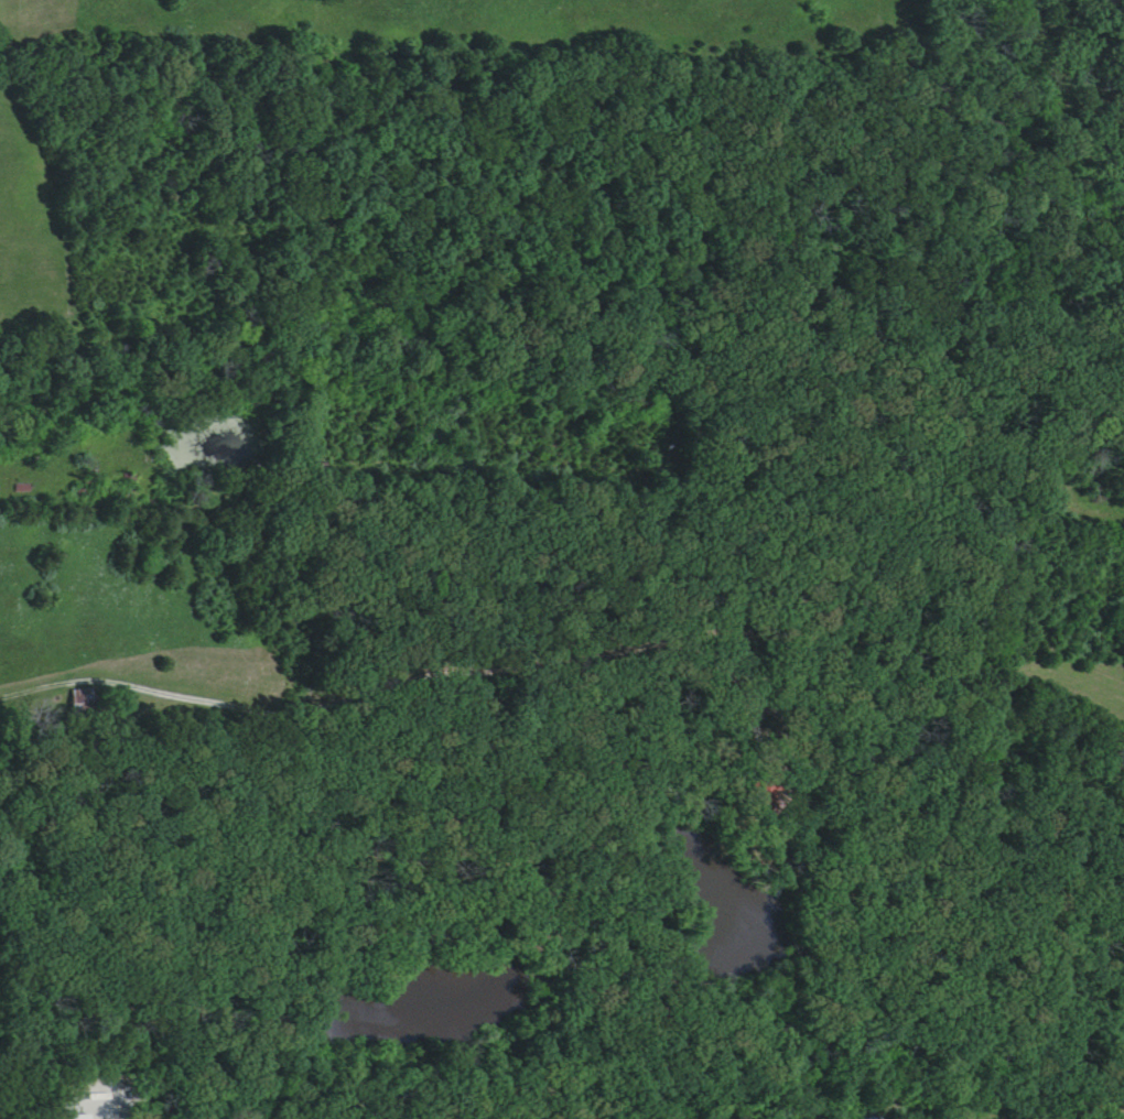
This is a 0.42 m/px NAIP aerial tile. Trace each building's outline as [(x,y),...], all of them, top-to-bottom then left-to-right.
[(75,713),(94,713),(94,691),(75,691),(75,713)]
